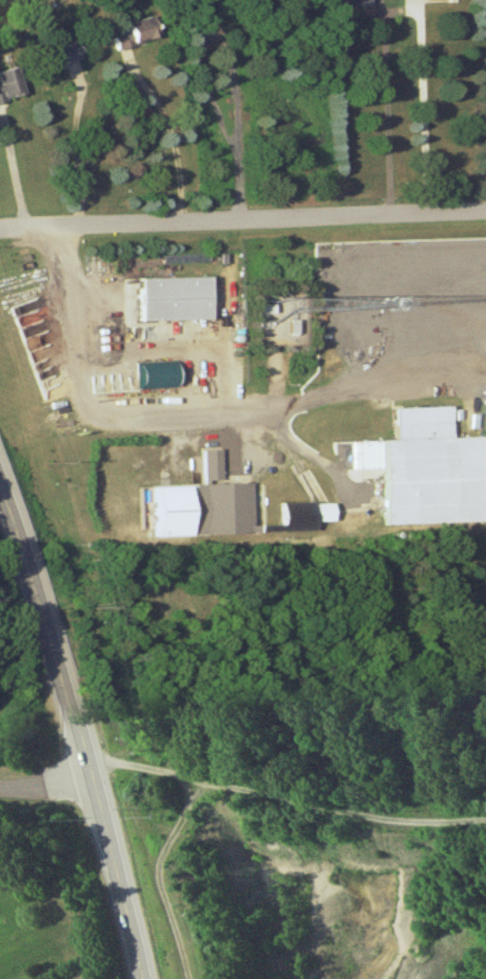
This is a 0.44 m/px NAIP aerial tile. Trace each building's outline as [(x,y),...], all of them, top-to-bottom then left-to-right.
[(332,11),(366,11),(366,0),(332,0),(332,11)] [(111,53),(153,43),(147,20),(105,31),(111,53)] [(83,65),(77,44),(24,59),(30,80),(83,65)] [(21,99),(12,70),(0,74),(0,105),(21,99)] [(151,120),(145,110),(133,117),(139,127),(151,120)] [(133,282),(133,326),(205,325),(205,282),(133,282)] [(380,529),(478,527),(476,442),(449,443),(449,411),(392,412),(393,445),(378,445),(380,529)] [(203,455),(205,487),(195,488),(197,540),(256,537),(254,486),(223,487),(222,454),(203,455)] [(188,541),(187,490),(150,491),(151,542),(188,541)] [(330,508),(280,508),(280,531),(330,531),(330,508)]
